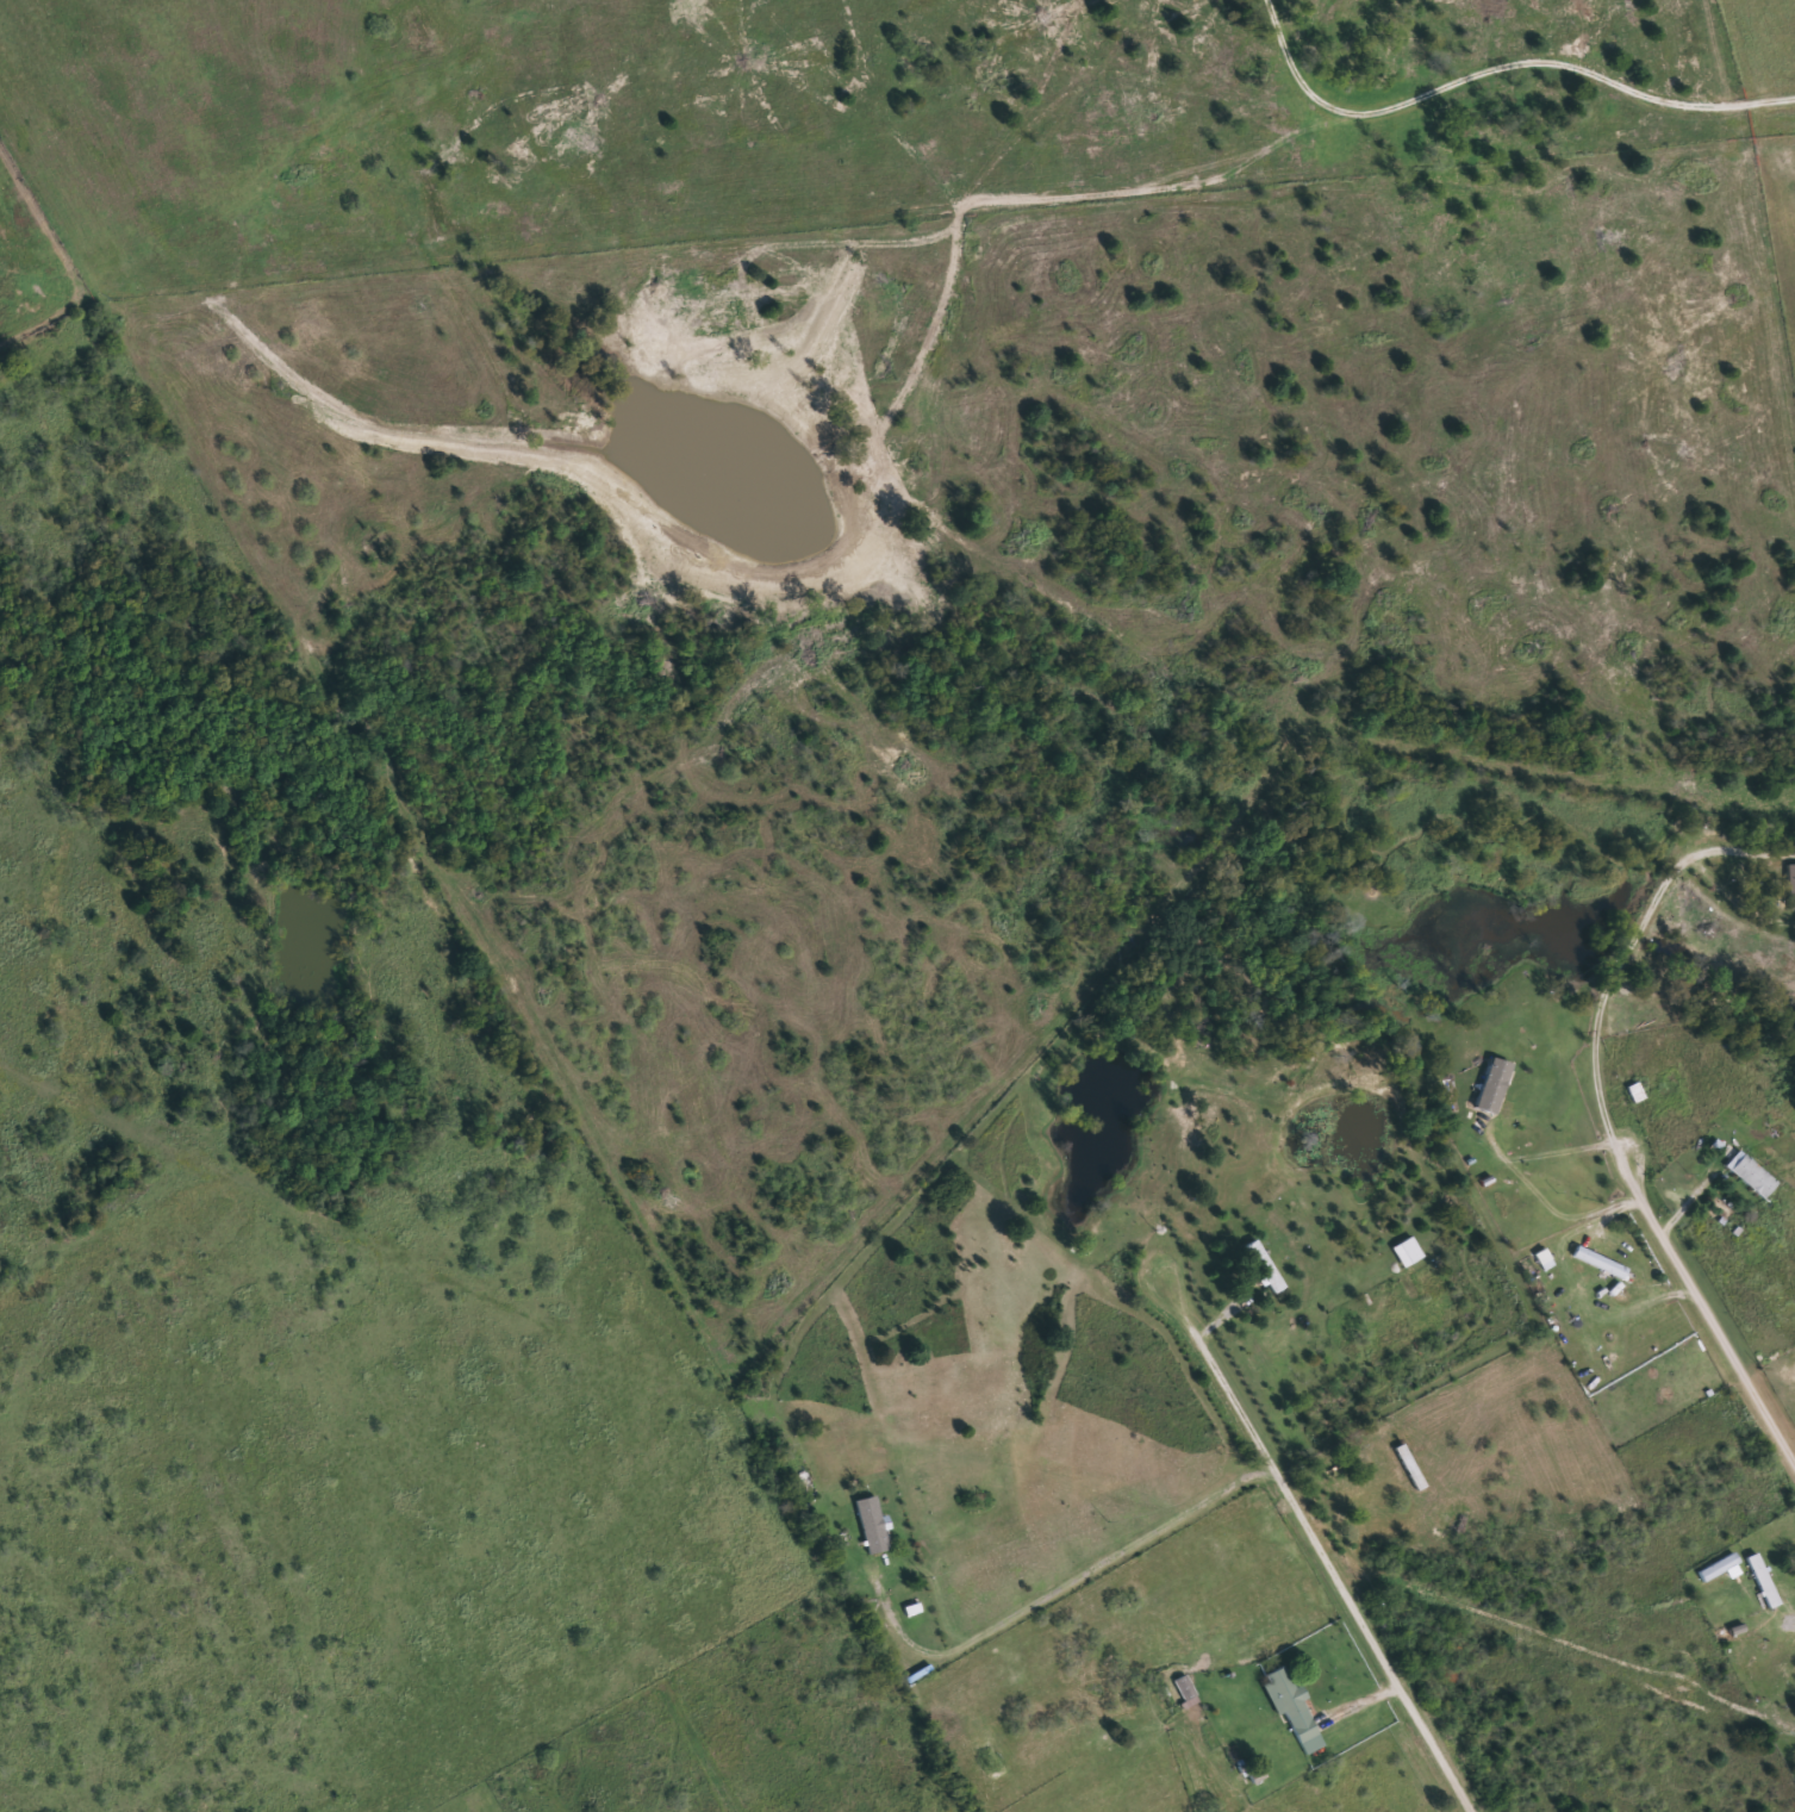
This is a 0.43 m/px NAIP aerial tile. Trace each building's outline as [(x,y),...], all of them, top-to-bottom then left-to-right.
[(1510,1064),(1495,1114),(1475,1108),(1490,1058),(1510,1064)] [(1729,1170),(1744,1154),(1776,1184),(1763,1201),(1729,1170)] [(1426,1259),(1417,1238),(1396,1247),(1405,1268),(1426,1259)] [(1284,1288),(1273,1294),(1245,1246),(1255,1239),(1284,1288)] [(1622,1279),(1572,1256),(1577,1245),(1627,1269),(1622,1279)] [(1557,1266),(1550,1249),(1539,1254),(1545,1271),(1557,1266)] [(880,1546),(859,1550),(853,1511),(873,1507),(880,1546)] [(1785,1604),(1760,1554),(1748,1560),(1767,1598),(1773,1610),(1785,1604)] [(1265,1676),(1284,1667),(1323,1745),(1304,1754),(1265,1676)] [(1174,1681),(1185,1676),(1196,1695),(1185,1701),(1174,1681)]
